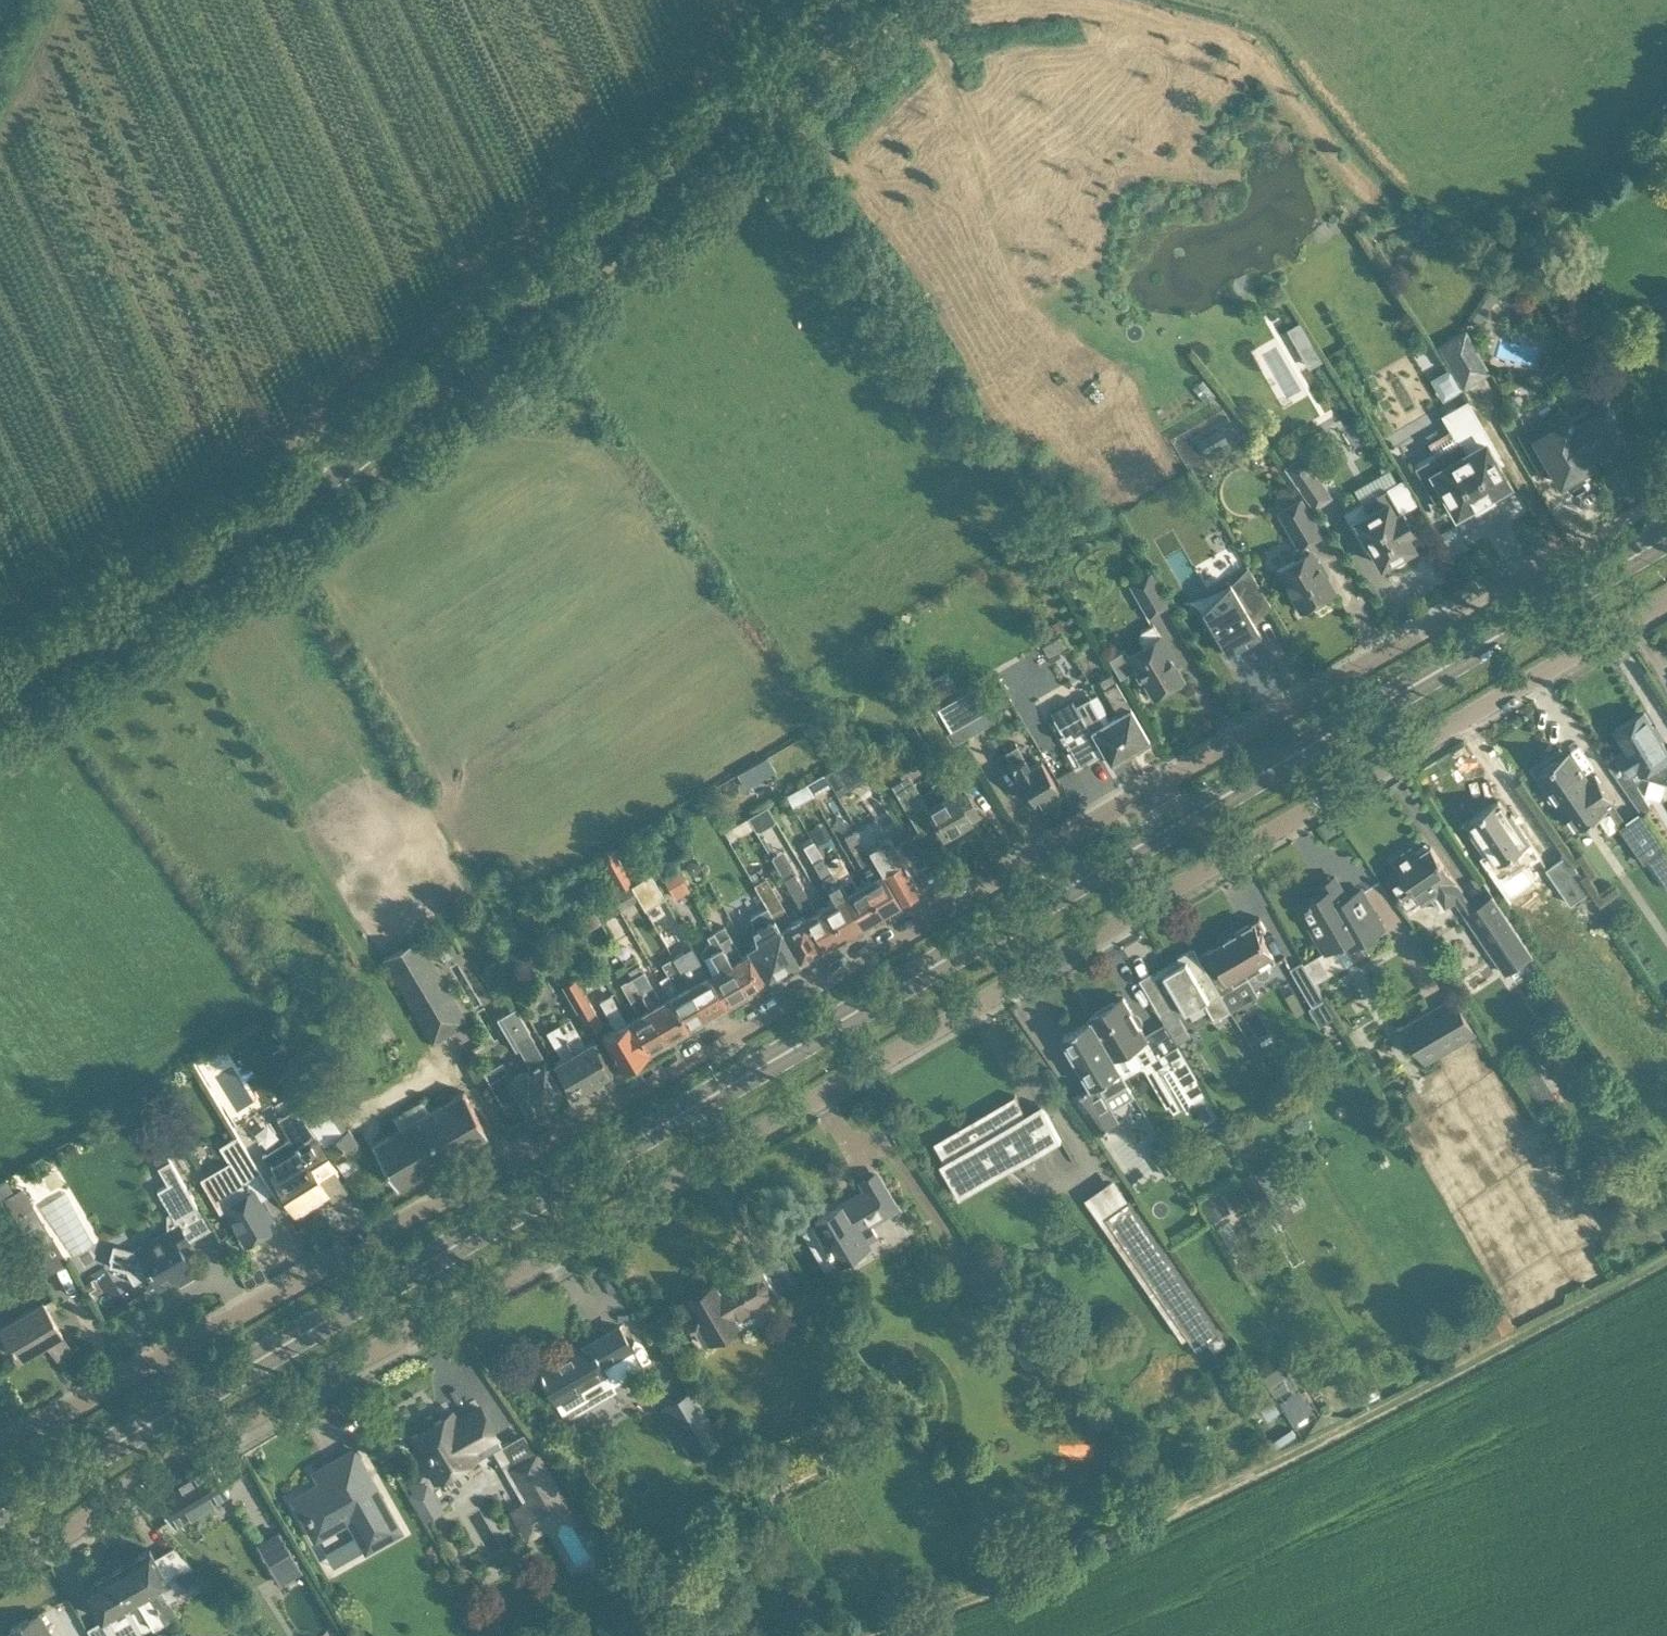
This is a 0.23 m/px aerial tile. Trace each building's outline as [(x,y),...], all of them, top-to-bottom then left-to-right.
[(1653,151),(1639,159),(1645,170),(1659,162),(1653,151)] [(1301,322),(1291,328),(1302,346),(1311,340),(1301,322)] [(1478,346),(1467,327),(1444,340),(1466,378),(1477,371),(1466,353),(1478,346)] [(1463,390),(1450,369),(1432,380),(1445,401),(1463,390)] [(1616,379),(1612,381),(1621,397),(1628,393),(1622,382),(1616,379)] [(1560,483),(1591,464),(1593,463),(1589,456),(1623,437),(1615,423),(1623,418),(1606,387),(1520,434),(1541,469),(1549,464),(1560,483)] [(1497,463),(1502,460),(1468,401),(1444,415),(1462,446),(1440,458),(1437,452),(1414,466),(1433,500),(1444,494),(1456,513),(1475,502),(1476,504),(1491,496),(1489,494),(1508,483),(1497,463)] [(1209,435),(1198,441),(1204,453),(1216,446),(1209,435)] [(1303,456),(1285,468),(1315,511),(1333,498),(1303,456)] [(1381,564),(1389,559),(1390,561),(1391,562),(1393,563),(1395,564),(1397,564),(1399,564),(1400,563),(1402,562),(1404,561),(1405,560),(1405,558),(1406,557),(1406,555),(1406,553),(1406,552),(1405,550),(1413,546),(1411,543),(1417,540),(1411,530),(1412,529),(1401,510),(1416,501),(1403,479),(1387,488),(1386,487),(1378,492),(1381,497),(1365,506),(1362,501),(1361,501),(1362,503),(1345,512),(1367,550),(1372,547),(1381,564)] [(1305,543),(1320,535),(1300,498),(1278,511),(1298,545),(1294,548),(1292,553),(1295,558),(1277,569),(1301,610),(1309,605),(1315,607),(1325,602),(1326,596),(1325,595),(1334,590),(1325,574),(1324,575),(1316,562),(1318,562),(1310,549),(1309,550),(1305,543)] [(1270,606),(1271,606),(1246,565),(1201,610),(1226,653),(1260,633),(1250,616),(1269,605),(1270,606)] [(1130,584),(1148,614),(1168,602),(1150,572),(1130,584)] [(1046,627),(1053,638),(1066,630),(1059,619),(1046,627)] [(1160,635),(1153,623),(1141,630),(1139,638),(1143,645),(1127,654),(1125,649),(1109,658),(1120,677),(1134,668),(1142,682),(1145,681),(1154,696),(1183,679),(1168,653),(1171,652),(1160,635)] [(1063,633),(1042,645),(1049,656),(1069,643),(1063,633)] [(1055,662),(1015,666),(1018,696),(1059,691),(1055,662)] [(1108,719),(1127,751),(1149,739),(1112,673),(1101,679),(1120,713),(1108,719)] [(989,710),(975,686),(938,707),(951,731),(989,710)] [(1109,762),(1127,751),(1108,719),(1102,723),(1088,698),(1076,704),(1082,714),(1060,727),(1054,717),(1053,718),(1061,732),(1059,733),(1063,741),(1065,739),(1080,764),(1103,750),(1109,762)] [(1615,728),(1627,749),(1616,756),(1617,757),(1633,782),(1645,775),(1662,780),(1666,777),(1666,749),(1645,711),(1615,728)] [(932,712),(918,720),(941,760),(955,751),(932,712)] [(1003,749),(1035,803),(1059,789),(1041,759),(1030,765),(1015,741),(1011,744),(1011,745),(1003,749)] [(767,753),(738,773),(749,790),(778,771),(767,753)] [(824,772),(831,784),(836,794),(871,773),(857,753),(824,772)] [(1589,778),(1573,756),(1565,761),(1561,756),(1539,771),(1551,788),(1550,788),(1549,789),(1548,791),(1548,792),(1548,794),(1548,795),(1548,796),(1549,798),(1550,799),(1551,800),(1552,800),(1554,801),(1555,801),(1556,801),(1558,800),(1559,799),(1579,828),(1615,804),(1612,801),(1614,799),(1596,773),(1589,778)] [(824,772),(806,782),(813,794),(831,784),(824,772)] [(937,822),(944,834),(970,818),(967,813),(976,808),(965,790),(957,795),(945,775),(932,783),(933,786),(918,795),(914,788),(900,796),(911,815),(910,815),(920,832),(937,822)] [(806,782),(787,793),(794,805),(813,794),(806,782)] [(1542,856),(1512,812),(1509,814),(1499,799),(1470,819),(1510,878),(1542,856)] [(771,804),(750,812),(758,834),(768,830),(774,845),(784,841),(771,804)] [(1641,812),(1621,826),(1646,862),(1652,858),(1666,880),(1666,847),(1642,811),(1641,812)] [(1330,820),(1323,824),(1329,834),(1336,830),(1330,820)] [(857,827),(845,834),(871,878),(864,882),(881,912),(885,910),(888,912),(893,909),(893,906),(901,901),(883,871),(869,847),(857,827)] [(889,835),(869,847),(883,871),(901,901),(921,889),(889,835)] [(814,839),(805,844),(824,877),(837,898),(827,904),(845,934),(848,932),(851,934),(855,931),(856,927),(863,923),(833,872),(826,859),(814,839)] [(614,846),(599,854),(616,889),(631,882),(614,846)] [(1454,879),(1431,846),(1417,855),(1412,848),(1395,860),(1404,872),(1391,881),(1407,905),(1434,887),(1436,891),(1435,902),(1443,913),(1453,906),(1504,979),(1536,957),(1493,895),(1473,909),(1463,895),(1464,894),(1454,879)] [(836,853),(826,859),(833,872),(863,923),(869,919),(873,921),(877,919),(877,915),(881,912),(864,882),(859,885),(841,854),(836,853)] [(1567,857),(1546,871),(1570,906),(1591,892),(1567,857)] [(788,858),(778,864),(784,876),(795,893),(806,912),(825,945),(831,942),(835,943),(839,941),(839,937),(845,934),(827,904),(818,909),(795,869),(788,858)] [(677,866),(662,875),(675,897),(690,889),(677,866)] [(652,872),(632,884),(640,898),(642,901),(662,889),(652,872)] [(800,960),(825,945),(806,912),(794,920),(767,874),(754,882),(800,960)] [(750,946),(752,950),(769,978),(800,960),(754,882),(754,880),(741,888),(769,935),(750,946)] [(1363,952),(1358,943),(1384,927),(1362,889),(1347,897),(1339,883),(1307,902),(1308,905),(1301,910),(1305,918),(1306,918),(1315,933),(1318,931),(1339,967),(1363,952)] [(640,898),(632,884),(613,895),(621,909),(640,898)] [(613,895),(605,900),(614,914),(622,910),(621,909),(613,895)] [(584,912),(573,918),(580,929),(591,923),(584,912)] [(692,915),(681,922),(689,937),(701,930),(692,915)] [(1226,939),(1200,955),(1232,1009),(1259,993),(1250,978),(1257,974),(1260,979),(1264,981),(1272,976),(1273,971),(1270,965),(1277,961),(1265,942),(1267,941),(1263,935),(1262,936),(1260,933),(1267,929),(1260,917),(1225,938),(1226,939)] [(725,924),(714,930),(749,990),(756,986),(759,987),(764,984),(765,981),(769,978),(752,950),(743,955),(730,934),(725,924)] [(741,994),(749,990),(714,930),(707,934),(710,938),(700,950),(714,973),(711,974),(727,1003),(733,999),(734,1001),(742,997),(741,994)] [(386,958),(423,1022),(457,1002),(421,938),(386,958)] [(692,944),(674,955),(699,999),(708,1013),(727,1003),(711,974),(709,972),(708,973),(692,944)] [(1185,961),(1165,973),(1177,994),(1182,1003),(1199,992),(1206,1003),(1216,1019),(1232,1009),(1200,955),(1195,946),(1178,956),(1179,957),(1181,955),(1185,961)] [(689,1025),(708,1013),(699,999),(674,955),(663,961),(670,972),(661,977),(670,994),(689,1025)] [(1303,960),(1291,968),(1313,1005),(1326,998),(1303,960)] [(645,969),(634,975),(662,1023),(669,1036),(675,1033),(677,1034),(684,1030),(684,1027),(689,1025),(670,994),(662,999),(645,969)] [(563,983),(574,1001),(588,1026),(601,1019),(575,975),(563,983)] [(634,975),(622,982),(640,1013),(631,1018),(648,1048),(650,1047),(653,1049),(660,1045),(659,1042),(669,1036),(662,1023),(634,975)] [(545,980),(534,986),(546,1007),(557,1001),(545,980)] [(534,986),(524,992),(536,1013),(546,1007),(534,986)] [(1174,1008),(1169,999),(1165,991),(1152,999),(1162,1015),(1174,1008)] [(612,994),(601,1000),(617,1027),(603,1035),(621,1065),(623,1063),(627,1064),(633,1060),(634,1057),(648,1048),(631,1018),(627,1020),(612,994)] [(1459,995),(1405,1027),(1426,1063),(1480,1031),(1459,995)] [(1146,1035),(1124,996),(1090,1017),(1091,1019),(1123,1073),(1141,1062),(1145,1064),(1173,1111),(1181,1107),(1189,1109),(1191,1101),(1196,1098),(1184,1076),(1194,1070),(1167,1023),(1146,1035)] [(502,1060),(484,1071),(490,1082),(503,1105),(519,1096),(532,1117),(534,1115),(538,1118),(547,1113),(547,1108),(555,1103),(553,1100),(564,1093),(528,1030),(514,1007),(496,1018),(514,1050),(521,1046),(532,1066),(512,1078),(502,1060)] [(570,1017),(558,1024),(591,1081),(599,1076),(602,1078),(613,1072),(593,1039),(585,1043),(570,1017)] [(1072,1097),(1097,1131),(1098,1132),(1120,1118),(1114,1107),(1134,1095),(1127,1083),(1128,1082),(1123,1073),(1091,1019),(1064,1035),(1093,1084),(1072,1097)] [(584,1085),(591,1081),(558,1024),(548,1030),(563,1056),(554,1061),(574,1095),(584,1089),(584,1085)] [(1532,1059),(1514,1071),(1542,1111),(1560,1099),(1532,1059)] [(372,1142),(398,1186),(488,1133),(463,1091),(372,1142)] [(150,1092),(139,1099),(148,1115),(160,1108),(150,1092)] [(1045,1146),(1045,1145),(1061,1136),(1042,1103),(1041,1104),(1026,1113),(1015,1094),(935,1141),(946,1160),(942,1162),(961,1195),(1045,1146)] [(295,1208),(325,1190),(322,1184),(338,1174),(316,1138),(317,1137),(304,1119),(296,1106),(279,1117),(291,1136),(262,1154),(295,1208)] [(360,1144),(349,1128),(325,1144),(346,1173),(359,1164),(350,1151),(360,1144)] [(217,1192),(216,1193),(225,1207),(246,1242),(275,1226),(272,1220),(260,1199),(273,1192),(237,1134),(220,1145),(234,1168),(240,1179),(217,1192)] [(174,1215),(197,1202),(169,1155),(156,1162),(166,1179),(156,1185),(174,1215)] [(895,1207),(875,1173),(862,1181),(869,1193),(842,1209),(840,1205),(815,1220),(817,1224),(804,1231),(824,1265),(837,1258),(837,1259),(866,1242),(865,1240),(878,1232),(871,1220),(895,1207)] [(1276,1186),(1266,1192),(1279,1214),(1290,1207),(1280,1190),(1279,1190),(1276,1186)] [(1217,1193),(1207,1199),(1217,1216),(1227,1210),(1217,1193)] [(1130,1199),(1106,1216),(1192,1339),(1201,1353),(1212,1345),(1218,1353),(1231,1344),(1225,1336),(1130,1199)] [(116,1244),(109,1265),(127,1270),(134,1282),(150,1273),(158,1285),(176,1274),(180,1281),(195,1272),(180,1247),(189,1241),(180,1226),(137,1250),(116,1244)] [(68,1260),(54,1236),(17,1258),(27,1276),(38,1269),(42,1275),(68,1260)] [(774,1295),(756,1264),(732,1278),(735,1283),(719,1293),(713,1283),(679,1303),(680,1305),(682,1304),(691,1319),(689,1320),(690,1322),(692,1321),(705,1343),(738,1323),(735,1319),(774,1295)] [(43,1301),(0,1327),(13,1348),(14,1348),(19,1356),(20,1356),(20,1355),(47,1339),(56,1354),(69,1346),(43,1301)] [(1490,1336),(1514,1328),(1509,1312),(1485,1320),(1490,1336)] [(633,1351),(619,1326),(567,1356),(564,1352),(539,1367),(541,1371),(539,1372),(542,1377),(544,1376),(568,1416),(585,1405),(576,1390),(607,1371),(604,1368),(633,1351)] [(1286,1383),(1283,1378),(1288,1375),(1283,1366),(1267,1376),(1276,1390),(1286,1383)] [(664,1402),(689,1458),(721,1444),(696,1388),(664,1402)] [(1274,1402),(1261,1411),(1269,1423),(1283,1414),(1274,1402)] [(441,1418),(411,1436),(436,1479),(479,1455),(476,1449),(488,1442),(524,1503),(512,1510),(526,1535),(545,1524),(568,1511),(535,1454),(514,1466),(501,1443),(479,1406),(454,1420),(445,1425),(441,1418)] [(324,1481),(293,1499),(316,1538),(350,1519),(367,1549),(400,1530),(354,1449),(328,1464),(336,1478),(329,1483),(328,1482),(326,1481),(325,1481),(324,1481)] [(228,1490),(210,1460),(155,1493),(174,1524),(228,1490)] [(422,1479),(411,1485),(414,1490),(411,1491),(418,1502),(433,1494),(426,1483),(424,1484),(422,1479)] [(279,1526),(257,1539),(282,1580),(303,1567),(279,1526)] [(150,1548),(131,1559),(165,1618),(176,1611),(169,1598),(178,1593),(180,1582),(175,1573),(192,1563),(173,1546),(155,1557),(150,1548)] [(144,1630),(165,1618),(131,1559),(111,1570),(129,1602),(128,1603),(144,1630)] [(627,1565),(614,1573),(622,1587),(635,1579),(627,1565)] [(84,1586),(102,1618),(87,1627),(92,1635),(144,1635),(147,1635),(144,1630),(128,1603),(129,1602),(111,1570),(84,1586)] [(49,1629),(40,1613),(40,1612),(11,1629),(11,1630),(11,1629),(15,1635),(53,1635),(49,1629)]
